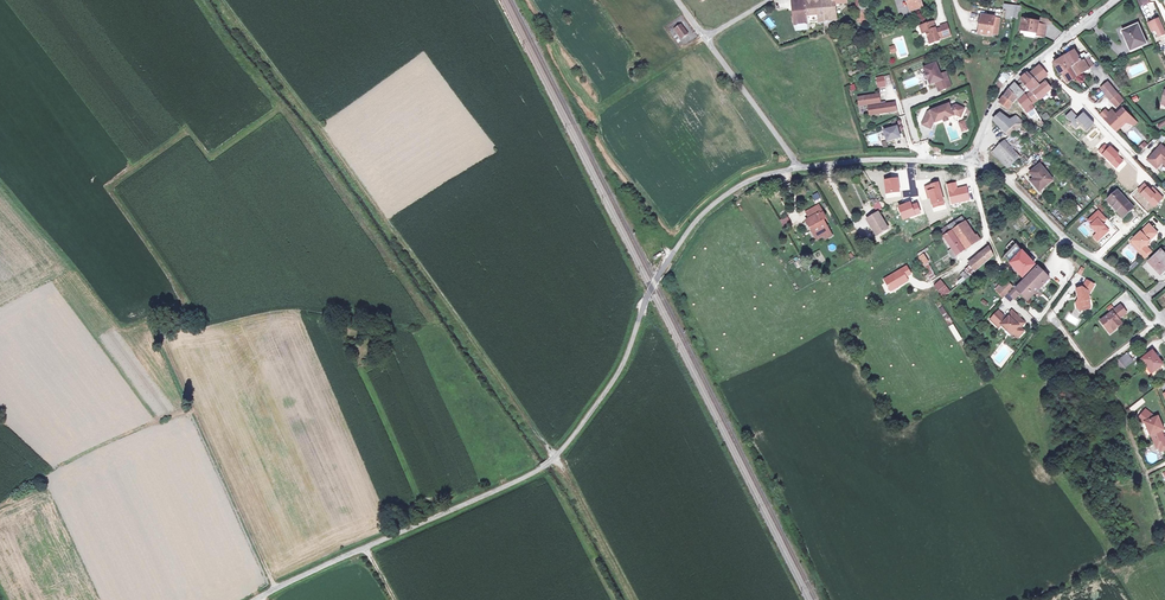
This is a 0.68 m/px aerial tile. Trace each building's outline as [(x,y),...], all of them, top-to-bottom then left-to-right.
[(807,0),(794,0),(796,23),(809,22),(807,0)] [(809,22),(825,20),(823,0),(807,0),(809,22)] [(825,20),(825,25),(835,24),(834,19),(837,19),(836,7),(842,7),(842,4),(849,3),(848,0),(823,0),(825,20)] [(865,0),(858,0),(860,22),(870,21),(869,10),(866,10),(865,0)] [(911,10),(922,6),(920,0),(908,0),(911,10)] [(1015,4),(1005,2),(1005,7),(1008,8),(1007,17),(1013,18),(1013,16),(1015,4)] [(1021,5),(1015,4),(1013,16),(1017,17),(1018,9),(1021,9),(1021,5)] [(760,19),(766,15),(763,11),(757,15),(760,19)] [(982,12),(980,29),(993,31),(996,14),(982,12)] [(769,17),(764,21),(771,30),(776,26),(769,17)] [(1045,35),(1047,23),(1039,22),(1040,19),(1023,17),(1022,29),(1038,31),(1038,34),(1045,35)] [(1159,17),(1148,21),(1151,30),(1156,27),(1159,34),(1164,32),(1159,17)] [(935,26),(933,20),(920,24),(923,31),(926,30),(930,42),(939,38),(939,37),(935,26)] [(1123,28),(1131,47),(1147,40),(1138,21),(1123,28)] [(947,22),(941,24),(945,35),(951,33),(947,22)] [(682,36),(688,32),(682,23),(677,27),(682,36)] [(941,24),(935,26),(939,37),(945,35),(941,24)] [(1077,49),(1068,54),(1076,65),(1084,61),(1082,58),(1077,49)] [(1069,79),(1080,73),(1076,65),(1068,54),(1056,62),(1063,72),(1064,71),(1069,79)] [(1093,65),(1088,58),(1086,60),(1084,61),(1076,65),(1080,73),(1093,65)] [(941,72),(936,61),(924,66),(926,71),(925,71),(924,73),(926,78),(928,78),(929,78),(931,83),(938,80),(941,88),(952,84),(946,70),(941,72)] [(1031,74),(1035,77),(1039,82),(1048,74),(1041,66),(1031,74)] [(633,71),(637,76),(642,73),(639,67),(633,71)] [(1035,77),(1031,74),(1030,72),(1022,78),(1027,83),(1035,77)] [(884,75),(877,76),(879,85),(886,84),(884,75)] [(915,76),(902,82),(905,89),(918,83),(915,76)] [(1034,103),(1040,98),(1034,91),(1042,85),(1041,84),(1039,82),(1035,77),(1027,83),(1028,84),(1022,89),(1026,94),(1034,103)] [(1047,81),(1042,85),(1034,91),(1040,98),(1053,88),(1047,81)] [(1116,93),(1108,82),(1101,87),(1105,93),(1109,98),(1116,94),(1116,93)] [(1017,83),(1011,89),(1019,96),(1018,97),(1020,99),(1026,94),(1022,89),(1017,83)] [(1011,89),(1006,96),(1015,102),(1018,97),(1019,96),(1011,89)] [(879,93),(859,96),(860,103),(869,102),(870,105),(868,105),(870,113),(896,109),(894,102),(885,103),(884,100),(880,100),(879,93)] [(1033,104),(1034,103),(1026,94),(1020,99),(1028,110),(1040,123),(1043,122),(1044,123),(1046,122),(1033,104)] [(1121,101),(1116,94),(1109,98),(1115,105),(1121,101)] [(1015,102),(1006,96),(1003,101),(1002,102),(1011,108),(1015,102)] [(929,110),(923,122),(932,126),(935,118),(938,117),(939,119),(945,117),(943,113),(947,112),(948,116),(957,112),(962,115),(965,106),(957,103),(951,105),(950,102),(929,110)] [(1138,121),(1124,107),(1118,114),(1114,117),(1110,113),(1107,109),(1103,113),(1116,128),(1119,126),(1125,120),(1127,121),(1135,124),(1138,121)] [(1078,118),(1072,111),(1066,116),(1072,122),(1071,124),(1076,130),(1081,125),(1087,131),(1094,124),(1084,112),(1078,118)] [(1026,122),(1025,121),(1020,117),(1019,116),(1012,121),(1002,112),(996,119),(1012,138),(1014,136),(1013,135),(1026,122)] [(960,133),(968,131),(964,119),(957,121),(960,133)] [(1127,121),(1125,120),(1119,126),(1116,128),(1118,130),(1127,121)] [(896,125),(883,129),(886,139),(899,136),(896,125)] [(994,152),(1009,168),(1021,156),(1007,140),(994,152)] [(1158,167),(1164,161),(1164,160),(1164,161),(1164,146),(1163,144),(1149,159),(1158,167)] [(1102,155),(1108,148),(1104,145),(1098,151),(1102,155)] [(1108,148),(1102,155),(1112,164),(1119,157),(1120,156),(1110,146),(1108,148)] [(1112,164),(1116,168),(1123,161),(1119,157),(1112,164)] [(1031,172),(1035,178),(1038,181),(1035,184),(1039,189),(1046,183),(1047,185),(1055,179),(1043,163),(1031,172)] [(900,178),(886,180),(888,194),(902,192),(900,178)] [(940,182),(925,186),(929,199),(931,198),(934,205),(946,202),(940,182)] [(958,182),(947,184),(952,205),(972,200),(968,186),(959,188),(958,182)] [(1140,193),(1148,186),(1144,183),(1137,189),(1140,193)] [(1143,196),(1153,206),(1164,197),(1154,186),(1151,189),(1148,186),(1140,193),(1143,196)] [(816,189),(811,191),(815,198),(816,197),(820,195),(816,189)] [(1118,190),(1112,195),(1114,197),(1111,200),(1117,206),(1116,208),(1124,217),(1134,208),(1118,190)] [(877,191),(870,194),(875,202),(877,201),(881,199),(877,191)] [(1114,197),(1112,195),(1108,199),(1116,208),(1117,206),(1111,200),(1114,197)] [(811,212),(807,214),(805,216),(815,233),(827,227),(820,215),(822,213),(815,201),(807,206),(811,212)] [(912,202),(900,207),(905,221),(923,213),(919,203),(914,205),(912,202)] [(886,224),(876,208),(864,215),(869,223),(871,221),(876,230),(886,224)] [(1106,218),(1099,210),(1089,219),(1093,224),(1091,225),(1098,232),(1094,236),(1098,240),(1109,230),(1102,222),(1106,218)] [(785,229),(792,225),(786,216),(779,220),(785,229)] [(962,216),(948,226),(952,231),(944,237),(953,249),(957,255),(981,238),(979,234),(978,235),(967,220),(966,221),(962,216)] [(1150,224),(1134,239),(1142,248),(1140,250),(1145,255),(1151,249),(1147,246),(1146,244),(1149,241),(1158,232),(1150,224)] [(952,231),(948,226),(940,232),(944,237),(952,231)] [(660,249),(657,243),(653,235),(646,239),(650,246),(647,248),(651,254),(660,249)] [(657,243),(660,249),(666,246),(662,239),(657,243)] [(1142,248),(1134,239),(1131,242),(1140,250),(1142,248)] [(973,260),(979,267),(993,254),(989,246),(973,260)] [(1163,273),(1164,271),(1164,246),(1151,260),(1163,273)] [(957,255),(953,249),(949,252),(953,258),(957,255)] [(1009,260),(1023,277),(1034,264),(1021,249),(1009,260)] [(1153,251),(1151,249),(1145,255),(1147,258),(1153,251)] [(794,259),(797,264),(802,261),(798,256),(794,259)] [(971,267),(968,270),(968,271),(969,273),(971,275),(980,267),(979,267),(973,260),(969,263),(971,267)] [(1138,260),(1131,266),(1134,269),(1140,262),(1138,260)] [(908,265),(884,279),(892,291),(911,280),(909,277),(913,274),(908,265)] [(968,271),(968,270),(965,266),(960,271),(963,274),(965,276),(969,273),(968,271)] [(1018,281),(1015,285),(1008,292),(1013,297),(1016,299),(1021,294),(1028,300),(1050,277),(1038,266),(1021,283),(1018,281)] [(940,290),(947,284),(942,278),(935,283),(940,290)] [(1082,310),(1087,309),(1086,306),(1091,305),(1089,300),(1091,299),(1089,292),(1090,292),(1091,292),(1095,284),(1088,280),(1084,287),(1077,289),(1079,295),(1080,295),(1081,297),(1080,298),(1077,303),(1078,308),(1082,310)] [(1006,295),(1008,292),(1015,285),(1009,281),(1002,288),(1000,287),(997,290),(1004,297),(1006,295)] [(985,288),(992,291),(994,286),(987,283),(985,288)] [(952,290),(947,284),(940,290),(945,296),(952,290)] [(935,300),(949,323),(953,321),(939,297),(935,300)] [(1122,305),(1102,320),(1107,328),(1108,327),(1113,328),(1113,327),(1115,330),(1123,323),(1119,318),(1128,312),(1122,305)] [(1006,318),(999,311),(991,320),(1000,328),(1002,325),(1008,330),(1009,328),(1014,332),(1014,333),(1016,333),(1020,336),(1025,331),(1021,327),(1026,323),(1013,311),(1008,316),(1010,317),(1008,319),(1006,318)] [(956,343),(961,340),(954,324),(948,326),(956,343)] [(1143,360),(1153,372),(1163,364),(1153,352),(1143,360)] [(1120,361),(1126,369),(1134,362),(1127,354),(1120,361)] [(970,357),(982,377),(985,376),(973,355),(970,357)] [(1147,408),(1146,409),(1151,413),(1153,418),(1157,416),(1147,408)] [(1146,409),(1140,417),(1145,421),(1147,421),(1152,433),(1153,433),(1157,441),(1164,438),(1164,435),(1163,429),(1164,428),(1164,427),(1164,425),(1162,425),(1161,423),(1163,422),(1160,415),(1157,416),(1153,418),(1151,413),(1146,409)] [(1157,441),(1158,446),(1161,445),(1163,449),(1164,448),(1164,443),(1164,444),(1163,441),(1164,440),(1164,438),(1157,441)] [(448,493),(450,498),(457,495),(454,490),(448,493)] [(391,515),(395,523),(401,520),(398,511),(391,515)]
